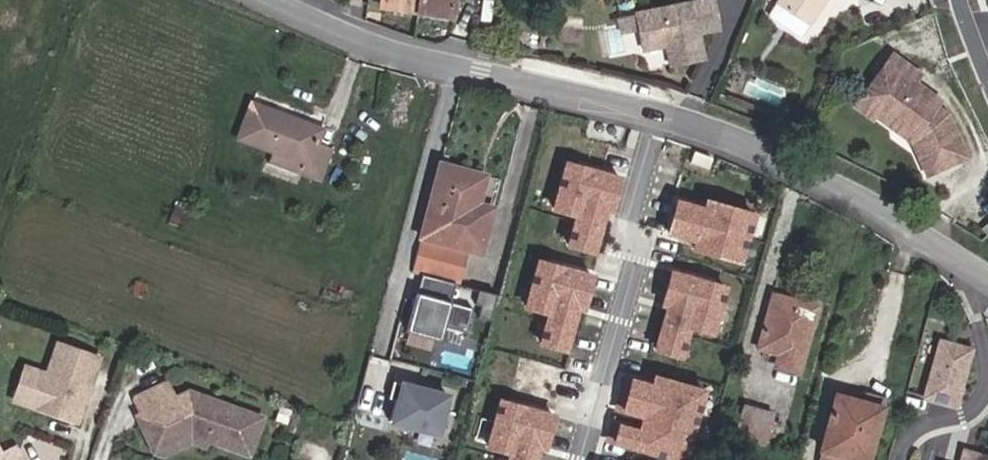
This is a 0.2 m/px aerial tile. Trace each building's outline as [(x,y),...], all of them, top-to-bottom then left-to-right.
[(381,6),(419,12),(420,0),(382,0),(381,6)] [(419,12),(452,17),(455,0),(420,0),(419,12)] [(697,32),(717,28),(711,0),(697,0),(635,13),(635,14),(638,29),(643,50),(666,45),(670,65),(703,58),(697,32)] [(774,2),(805,25),(823,2),(823,0),(776,0),(774,2)] [(797,36),(805,25),(774,2),(766,12),(797,36)] [(621,33),(638,29),(635,14),(618,18),(621,33)] [(920,98),(909,91),(915,82),(886,62),(858,101),(871,116),(889,129),(893,132),(907,142),(912,153),(917,165),(913,167),(920,183),(960,165),(940,122),(930,114),(921,108),(920,98)] [(930,114),(934,109),(920,98),(921,108),(930,114)] [(907,142),(893,132),(889,129),(871,116),(858,101),(849,114),(866,126),(868,124),(885,136),(883,138),(886,147),(898,155),(901,151),(908,156),(913,167),(917,165),(912,153),(907,142)] [(273,150),(269,160),(320,179),(331,151),(315,145),(321,130),(252,104),(239,138),(273,150)] [(598,257),(623,175),(565,157),(549,209),(572,216),(563,246),(598,257)] [(489,217),(469,211),(478,173),(441,164),(422,236),(481,251),(489,217)] [(479,204),(486,176),(478,173),(469,211),(489,217),(492,207),(479,204)] [(494,202),(500,177),(490,175),(484,199),(494,202)] [(181,229),(187,211),(176,207),(170,224),(181,229)] [(652,256),(668,260),(665,271),(693,280),(728,290),(740,247),(661,225),(652,256)] [(456,283),(465,248),(421,237),(413,271),(422,274),(456,283)] [(665,271),(668,260),(652,256),(649,267),(665,271)] [(645,280),(690,294),(693,280),(665,271),(649,267),(645,280)] [(451,301),(456,283),(422,274),(417,293),(451,301)] [(468,330),(473,307),(451,301),(417,293),(407,330),(442,339),(446,324),(468,330)] [(774,368),(799,374),(817,305),(774,293),(759,348),(778,353),(774,368)] [(576,354),(587,315),(522,297),(511,336),(576,354)] [(956,408),(972,352),(942,343),(926,399),(956,408)] [(83,385),(88,386),(98,358),(57,344),(46,375),(42,386),(35,407),(76,421),(85,395),(80,393),(83,385)] [(42,386),(46,375),(24,367),(21,377),(13,400),(35,407),(42,386)] [(209,438),(248,451),(261,415),(202,394),(201,398),(186,393),(174,399),(165,379),(162,378),(133,392),(132,395),(142,415),(146,413),(149,420),(140,424),(149,442),(149,443),(169,433),(173,441),(192,432),(209,438)] [(439,432),(448,394),(394,380),(390,397),(396,398),(390,419),(439,432)] [(884,398),(863,392),(861,402),(881,407),(884,398)] [(881,407),(861,402),(835,396),(821,450),(819,459),(867,459),(881,407)] [(505,454),(504,459),(541,459),(552,410),(496,399),(486,450),(505,454)] [(743,405),(734,435),(766,443),(774,414),(743,405)] [(142,415),(137,418),(140,424),(149,420),(146,413),(142,415)] [(650,459),(655,459),(687,459),(696,427),(655,414),(650,430),(643,428),(634,459),(650,459)] [(192,432),(173,441),(169,433),(149,443),(154,453),(172,445),(174,449),(192,440),(207,445),(209,438),(192,432)] [(4,440),(0,444),(0,459),(21,459),(4,440)]
